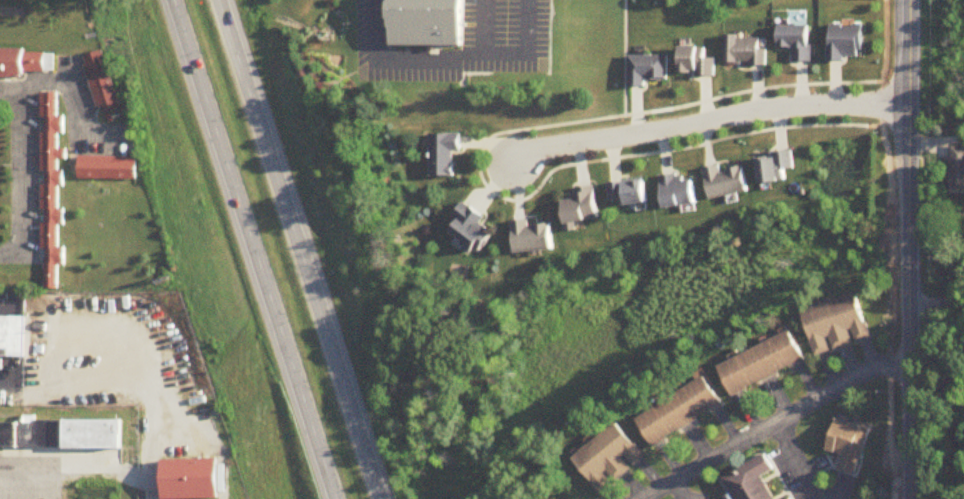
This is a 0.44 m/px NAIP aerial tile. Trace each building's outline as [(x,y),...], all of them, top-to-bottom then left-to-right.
[(392,43),(392,0),(468,0),(467,44),(392,43)] [(828,62),(863,62),(863,27),(828,27),(828,62)] [(792,64),(811,64),(811,28),(778,28),(778,50),(792,50),(792,64)] [(767,51),(761,51),(761,38),(726,38),(726,66),(767,66),(767,51)] [(716,60),(706,60),(706,49),(680,49),(680,77),(716,77),(716,60)] [(26,79),(26,73),(51,73),(51,52),(0,52),(0,79),(26,79)] [(103,52),(83,58),(100,117),(120,111),(103,52)] [(668,57),(628,57),(628,88),(646,88),(646,81),(668,81),(668,57)] [(43,290),(58,290),(58,267),(64,267),(64,248),(61,248),(61,210),(61,172),(59,172),(58,161),(66,161),(66,150),(58,150),(58,134),(64,134),(64,117),(57,117),(57,94),(41,94),(43,290)] [(453,178),(453,153),(460,153),(460,135),(428,135),(429,178),(453,178)] [(963,193),(963,147),(951,147),(951,193),(963,193)] [(760,158),(763,186),(789,184),(788,172),(797,171),(795,154),(760,158)] [(79,157),(79,180),(136,180),(136,157),(79,157)] [(711,201),(750,195),(746,169),(724,172),(723,167),(706,170),(711,201)] [(700,207),(697,181),(685,183),(684,174),(662,177),(666,211),(700,207)] [(622,203),(623,207),(650,206),(649,182),(611,184),(611,203),(622,203)] [(566,203),(568,227),(602,223),(598,188),(573,190),(575,202),(566,203)] [(451,233),(476,257),(498,234),(464,203),(452,216),(460,223),(451,233)] [(515,255),(555,253),(553,226),(532,227),(531,221),(513,222),(515,255)] [(860,297),(805,314),(817,357),(873,341),(860,297)] [(0,319),(0,360),(25,360),(25,319),(0,319)] [(720,367),(732,397),(807,366),(795,335),(720,367)] [(653,447),(724,408),(709,380),(638,418),(653,447)] [(122,449),(122,421),(0,420),(0,449),(122,449)] [(855,476),(870,431),(838,420),(827,452),(841,457),(837,470),(855,476)] [(603,496),(648,459),(618,424),(574,461),(603,496)] [(736,498),(775,498),(765,479),(775,474),(767,457),(726,477),(736,498)] [(164,460),(164,498),(220,498),(220,459),(164,460)]
